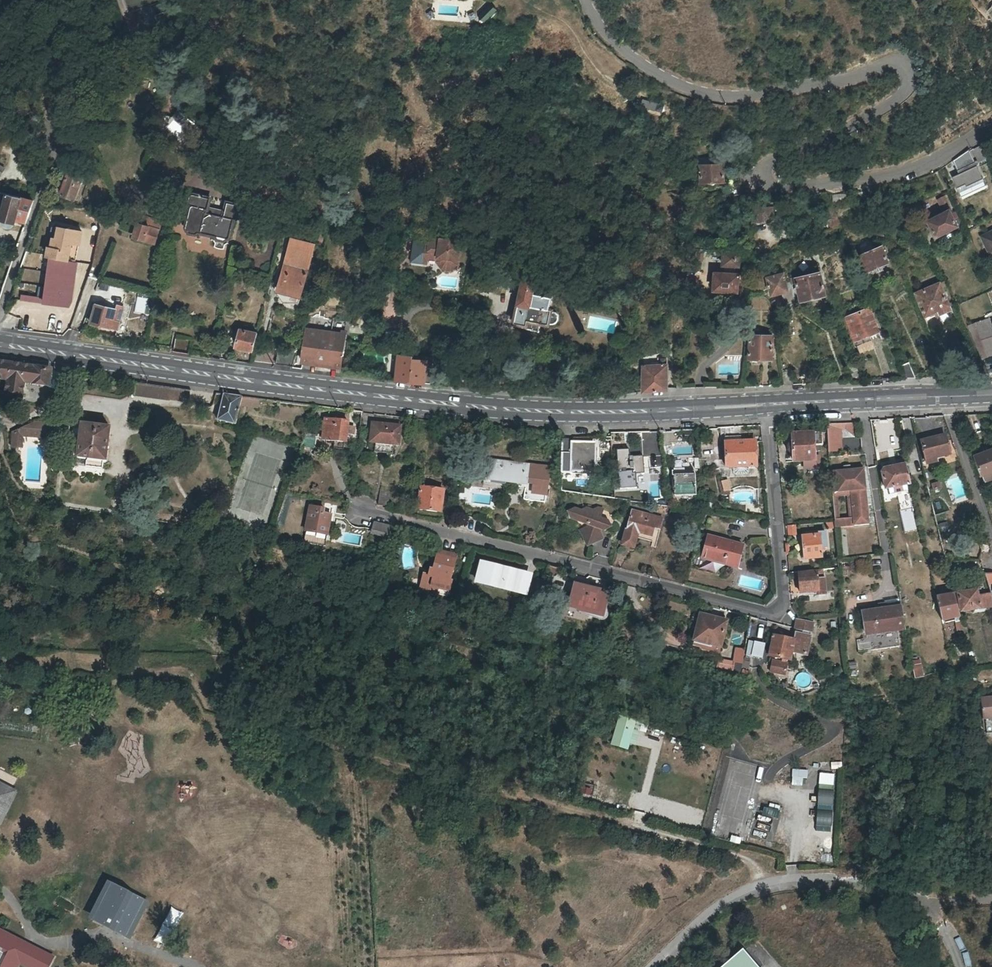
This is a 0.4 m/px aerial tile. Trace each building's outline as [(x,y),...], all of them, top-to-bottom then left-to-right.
[(484,22),(498,10),(492,4),(478,16),(484,22)] [(181,142),(196,125),(180,112),(165,128),(181,142)] [(62,158),(70,163),(74,153),(61,144),(57,156),(62,158)] [(970,151),(951,159),(957,173),(976,165),(970,151)] [(76,200),(83,176),(79,175),(81,170),(71,164),(61,195),(76,200)] [(723,182),(723,165),(701,165),(701,183),(723,182)] [(975,165),(950,178),(961,200),(987,187),(975,165)] [(0,193),(0,217),(14,221),(14,219),(26,222),(32,202),(0,193)] [(191,207),(186,229),(188,231),(190,234),(197,235),(199,233),(217,237),(218,240),(224,241),(227,240),(228,240),(230,239),(234,221),(238,218),(241,209),(239,205),(227,203),(225,211),(217,210),(216,215),(208,213),(211,199),(210,198),(193,195),(192,195),(191,195),(190,195),(190,196),(189,196),(188,202),(188,203),(188,204),(189,204),(189,205),(190,205),(190,206),(191,207)] [(945,214),(928,222),(936,237),(937,237),(948,232),(947,231),(957,227),(950,212),(951,211),(944,197),(943,198),(941,196),(939,197),(940,199),(938,200),(945,214)] [(752,226),(765,227),(773,221),(773,213),(752,212),(752,226)] [(141,225),(158,231),(160,224),(143,219),(141,225)] [(872,226),(877,236),(883,234),(878,223),(872,226)] [(134,238),(154,245),(158,231),(141,225),(138,224),(134,238)] [(79,246),(81,232),(56,227),(51,247),(49,247),(47,256),(50,257),(45,299),(71,302),(77,262),(68,261),(71,244),(79,246)] [(982,234),(991,253),(991,229),(982,234)] [(315,241),(292,236),(281,276),(279,286),(301,292),(304,282),(315,241)] [(429,246),(414,244),(412,265),(427,267),(428,262),(442,262),(445,270),(451,270),(456,264),(456,262),(458,261),(460,243),(429,240),(429,246)] [(881,247),(861,256),(867,271),(888,262),(881,247)] [(736,291),(738,274),(735,274),(736,266),(739,266),(740,252),(723,251),(722,265),(726,265),(725,273),(715,272),(714,289),(716,292),(725,293),(727,291),(736,291)] [(525,271),(524,276),(515,324),(526,326),(525,329),(539,331),(540,324),(549,326),(549,324),(551,325),(554,324),(555,323),(557,322),(558,320),(558,317),(557,315),(556,314),(555,312),(552,312),(552,311),(549,310),(551,298),(537,295),(540,281),(536,280),(538,273),(525,271)] [(783,273),(767,277),(771,296),(784,293),(782,285),(786,284),(783,273)] [(825,295),(820,273),(796,279),(801,298),(814,295),(814,298),(825,295)] [(939,315),(950,309),(942,289),(947,287),(945,282),(939,284),(939,283),(915,293),(925,316),(938,311),(939,315)] [(117,288),(115,300),(132,303),(134,290),(117,288)] [(123,312),(96,305),(91,324),(118,330),(123,312)] [(869,308),(846,317),(860,354),(875,348),(871,340),(879,338),(877,332),(878,332),(869,308)] [(991,356),(991,325),(990,318),(969,326),(983,359),(991,356)] [(332,333),(307,329),(302,363),(316,365),(318,354),(330,345),(332,333)] [(254,351),(258,334),(242,330),(241,330),(237,347),(254,351)] [(345,335),(332,333),(330,345),(318,354),(316,365),(341,368),(345,335)] [(772,336),(750,336),(750,360),(772,360),(772,336)] [(174,352),(189,354),(190,350),(191,341),(176,339),(174,352)] [(221,359),(224,345),(216,343),(213,353),(213,358),(221,359)] [(433,358),(400,354),(398,380),(431,384),(433,358)] [(657,366),(642,367),(644,392),(667,390),(666,358),(657,358),(657,366)] [(864,381),(856,362),(846,366),(852,382),(864,381)] [(49,386),(51,370),(0,363),(0,379),(8,380),(6,395),(22,398),(24,382),(49,386)] [(909,363),(901,366),(907,379),(917,378),(909,363)] [(822,383),(831,383),(826,368),(818,370),(822,383)] [(59,371),(51,370),(49,386),(49,389),(56,390),(60,387),(62,375),(59,371)] [(785,385),(793,385),(791,370),(782,371),(785,385)] [(185,391),(136,384),(134,395),(184,402),(185,391)] [(225,395),(220,414),(218,420),(237,425),(243,397),(225,395)] [(337,421),(325,420),(323,440),(334,441),(335,441),(346,442),(348,422),(341,422),(341,416),(338,416),(337,421)] [(403,425),(372,422),(370,443),(375,444),(374,452),(393,454),(393,446),(401,446),(403,425)] [(843,438),(856,437),(855,423),(827,424),(829,453),(843,453),(843,438)] [(110,428),(81,424),(77,458),(87,459),(86,465),(88,467),(93,468),(96,466),(96,461),(106,462),(110,428)] [(22,428),(11,433),(11,448),(23,449),(23,438),(46,439),(46,430),(22,428)] [(822,433),(793,435),(794,462),(816,461),(815,446),(823,446),(822,433)] [(945,436),(921,442),(926,461),(950,455),(945,436)] [(594,472),(594,444),(573,444),(573,440),(561,440),(561,473),(572,473),(572,472),(594,472)] [(740,443),(726,443),(726,468),(756,468),(755,443),(740,443)] [(975,456),(985,481),(991,479),(991,449),(975,456)] [(629,450),(617,451),(618,473),(631,473),(631,475),(644,474),(642,453),(629,454),(629,450)] [(917,458),(910,460),(913,472),(920,470),(917,458)] [(529,465),(491,461),(489,478),(534,484),(532,495),(546,497),(550,469),(529,466),(529,465)] [(882,473),(886,490),(911,484),(907,465),(884,470),(882,473)] [(650,479),(658,479),(658,467),(650,467),(650,479)] [(870,525),(865,470),(853,471),(842,472),(830,473),(832,492),(852,491),(855,527),(870,525)] [(685,472),(672,472),(672,477),(674,477),(675,498),(695,497),(694,476),(686,476),(685,472)] [(719,480),(722,491),(730,489),(727,478),(719,480)] [(940,481),(930,482),(931,492),(941,491),(940,481)] [(649,484),(650,495),(658,495),(657,484),(649,484)] [(433,488),(421,487),(418,510),(441,513),(443,494),(433,492),(433,488)] [(390,491),(380,490),(378,505),(388,506),(390,491)] [(852,491),(832,492),(835,528),(855,527),(852,491)] [(324,510),(310,507),(307,522),(308,522),(306,532),(327,536),(329,526),(331,516),(323,514),(324,510)] [(601,516),(586,510),(580,513),(576,522),(588,526),(587,529),(580,532),(584,543),(590,545),(602,540),(600,534),(601,531),(604,532),(610,529),(607,523),(599,520),(601,516)] [(580,513),(574,511),(567,513),(570,520),(576,522),(580,513)] [(662,520),(631,512),(624,542),(635,545),(638,533),(653,537),(655,529),(660,530),(662,520)] [(390,526),(374,522),(372,534),(387,538),(390,526)] [(787,534),(795,535),(795,525),(787,524),(787,534)] [(820,536),(803,538),(805,560),(822,558),(821,550),(827,549),(826,533),(820,534),(820,536)] [(730,544),(709,538),(703,559),(725,565),(724,566),(737,570),(743,546),(731,542),(730,544)] [(985,554),(991,552),(987,539),(981,542),(985,554)] [(445,597),(450,579),(448,579),(454,554),(437,549),(431,569),(427,568),(425,576),(421,575),(418,583),(430,586),(435,595),(445,597)] [(475,581),(515,591),(519,576),(520,571),(480,561),(475,581)] [(551,575),(553,573),(554,573),(555,570),(556,568),(547,566),(545,575),(546,575),(549,575),(551,575)] [(817,573),(799,575),(800,586),(798,586),(799,593),(801,593),(801,594),(818,592),(818,596),(825,595),(823,581),(817,581),(817,573)] [(515,591),(525,593),(528,579),(519,576),(515,591)] [(430,586),(418,583),(417,590),(435,595),(430,586)] [(581,592),(574,590),(569,609),(601,616),(606,598),(593,595),(594,591),(582,589),(581,592)] [(958,594),(961,612),(991,607),(991,600),(990,594),(978,596),(976,591),(958,594)] [(956,601),(954,595),(937,598),(942,621),(960,617),(956,601)] [(901,608),(863,614),(867,636),(882,633),(880,622),(883,621),(884,633),(905,630),(901,608)] [(729,621),(699,613),(693,643),(723,649),(729,621)] [(961,621),(954,623),(956,632),(963,631),(961,621)] [(796,630),(809,633),(811,625),(797,622),(796,630)] [(795,636),(808,638),(809,633),(796,630),(795,636)] [(794,642),(774,637),(769,658),(790,662),(791,656),(800,657),(805,654),(808,638),(795,636),(794,642)] [(761,657),(762,641),(746,640),(745,656),(761,657)] [(746,672),(748,648),(734,647),(732,660),(716,658),(715,669),(746,672)] [(770,675),(784,678),(787,665),(773,663),(770,675)] [(920,667),(920,665),(912,666),(914,678),(922,677),(920,667)] [(982,700),(984,720),(988,719),(991,719),(991,699),(982,700)] [(791,785),(805,785),(806,769),(791,768),(791,785)] [(817,771),(817,810),(833,810),(833,771),(817,771)] [(579,792),(588,795),(592,785),(582,782),(579,792)] [(0,783),(0,823),(17,791),(0,783)] [(776,803),(764,803),(765,840),(778,840),(776,803)] [(147,904),(108,884),(89,919),(129,940),(147,904)] [(156,938),(168,943),(182,912),(170,906),(156,938)] [(0,941),(0,966),(18,966),(25,955),(0,941)] [(762,963),(747,945),(735,950),(715,966),(764,966),(762,963)] [(18,966),(46,966),(25,955),(18,966)]
